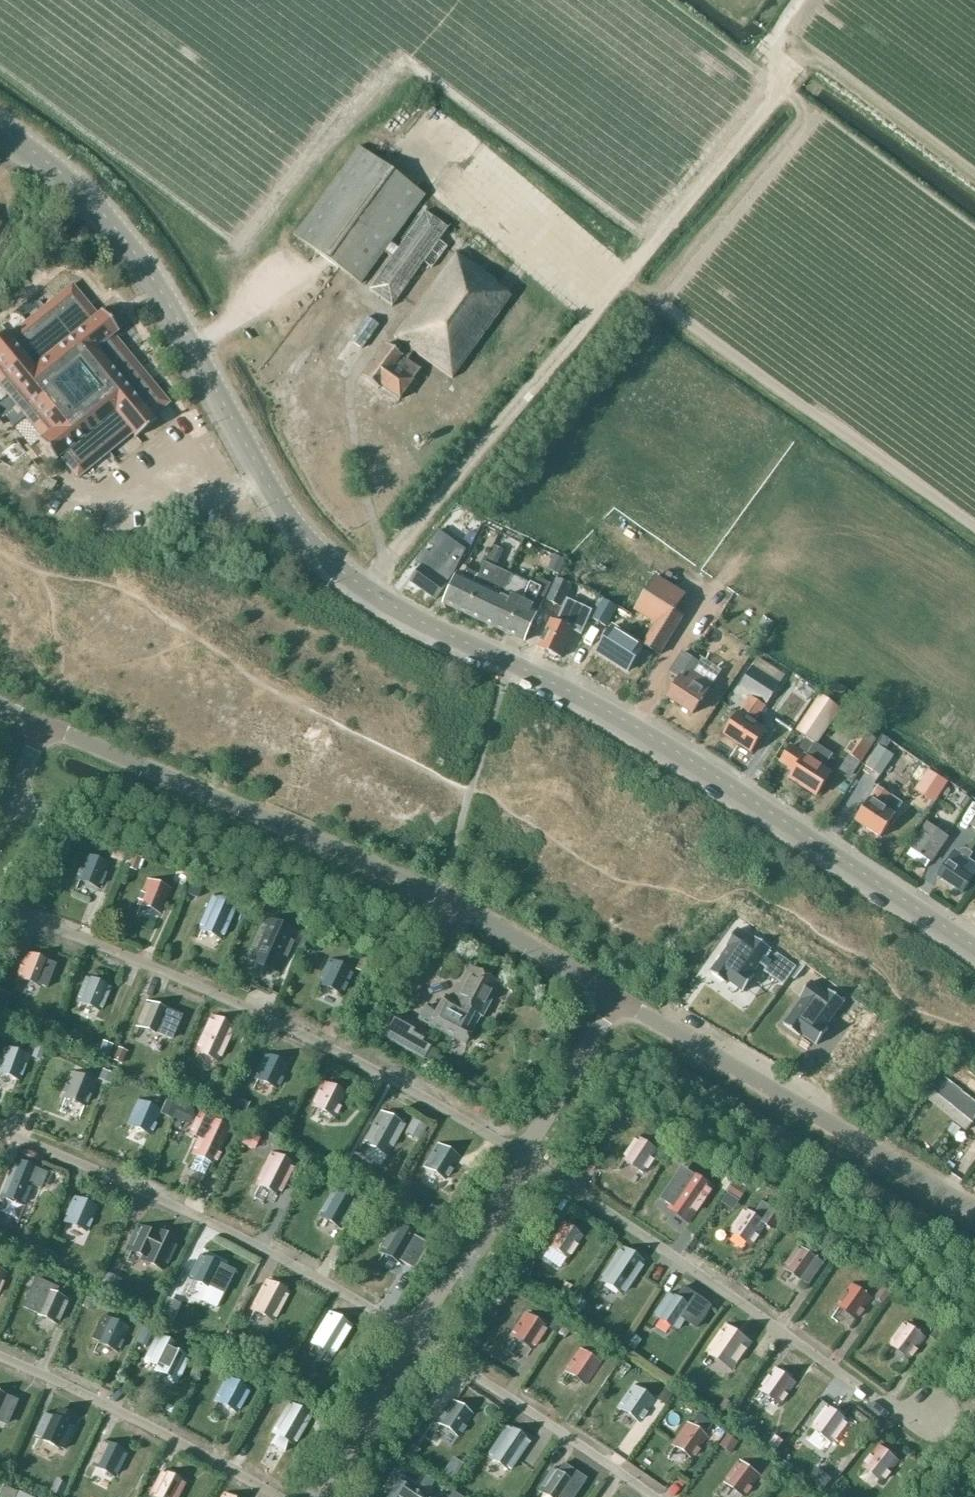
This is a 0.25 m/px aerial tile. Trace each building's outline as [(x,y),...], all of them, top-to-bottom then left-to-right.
[(384,253),(390,258),(398,247),(391,242),(425,195),(358,147),(294,236),(361,284),(384,253)] [(424,210),(398,247),(390,258),(367,290),(392,308),(406,288),(417,296),(435,270),(434,269),(448,248),(440,241),(450,227),(424,210)] [(379,389),(381,387),(399,400),(413,380),(420,369),(407,360),(413,352),(452,380),(511,296),(495,285),(498,279),(455,251),(394,338),(399,341),(397,344),(400,348),(397,352),(397,353),(385,345),(362,378),(379,389)] [(0,336),(0,386),(43,438),(40,441),(39,440),(38,441),(55,463),(57,462),(56,461),(59,458),(77,480),(133,434),(135,437),(134,438),(135,439),(157,421),(156,420),(155,421),(153,418),(170,404),(113,336),(116,333),(117,334),(118,333),(101,311),(99,312),(100,313),(97,316),(79,294),(73,286),(9,338),(6,334),(7,333),(6,332),(0,336)] [(367,316),(350,341),(362,349),(380,326),(367,316)] [(422,568),(412,582),(436,600),(450,581),(456,574),(466,549),(439,530),(429,544),(433,547),(428,553),(425,551),(416,563),(422,568)] [(495,547),(489,560),(498,564),(504,552),(495,547)] [(554,558),(549,570),(560,575),(565,563),(554,558)] [(485,563),(480,576),(478,579),(482,581),(467,615),(485,623),(509,574),(485,563)] [(478,579),(480,576),(467,570),(464,577),(459,575),(444,604),(467,615),(482,581),(478,579)] [(485,623),(505,632),(512,619),(513,619),(530,583),(509,574),(485,623)] [(643,645),(660,656),(684,618),(676,613),(687,595),(658,577),(635,612),(656,625),(643,645)] [(534,585),(530,583),(513,619),(512,619),(505,632),(525,642),(551,584),(537,578),(534,585)] [(557,578),(547,600),(562,608),(573,585),(557,578)] [(606,602),(596,620),(610,628),(620,609),(606,602)] [(586,616),(567,606),(564,613),(557,610),(553,620),(552,620),(539,648),(549,653),(550,655),(557,658),(559,657),(562,658),(574,632),(577,634),(586,616)] [(613,627),(598,653),(629,672),(645,646),(613,627)] [(680,678),(669,699),(693,714),(715,684),(723,671),(703,658),(701,663),(683,651),(670,672),(680,678)] [(761,659),(743,687),(770,704),(788,677),(761,659)] [(836,682),(828,694),(840,702),(848,690),(836,682)] [(739,711),(724,734),(753,753),(768,730),(757,723),(768,706),(751,695),(740,712),(739,711)] [(792,745),(782,762),(795,770),(791,778),(818,796),(832,774),(824,769),(833,756),(817,745),(841,709),(821,695),(797,732),(806,738),(799,749),(792,745)] [(861,728),(846,752),(862,763),(877,739),(861,728)] [(881,737),(876,744),(885,750),(889,742),(881,737)] [(878,745),(864,766),(880,776),(893,756),(878,745)] [(926,769),(913,790),(932,803),(946,782),(926,769)] [(878,786),(857,821),(882,837),(897,814),(903,803),(892,796),(878,786)] [(965,795),(958,805),(964,809),(971,800),(965,795)] [(949,836),(930,823),(912,848),(932,861),(949,836)] [(112,843),(107,855),(125,862),(130,850),(112,843)] [(960,852),(956,849),(938,875),(964,893),(974,877),(974,862),(970,859),(973,853),(967,849),(961,850),(960,852)] [(130,853),(126,864),(137,869),(141,857),(130,853)] [(86,855),(77,878),(100,887),(109,864),(86,855)] [(193,876),(187,892),(198,896),(204,880),(193,876)] [(147,880),(138,903),(162,912),(171,890),(147,880)] [(214,895),(209,906),(199,928),(223,938),(237,905),(214,895)] [(251,952),(249,958),(279,972),(283,965),(293,943),(298,930),(268,916),(264,924),(269,926),(256,954),(251,952)] [(307,923),(298,945),(303,948),(313,926),(307,923)] [(730,946),(711,972),(727,984),(729,981),(744,992),(755,977),(753,975),(760,964),(767,969),(765,972),(784,986),(797,967),(778,953),(776,955),(770,950),(771,948),(756,937),(754,940),(738,929),(727,945),(730,946)] [(26,953),(17,976),(40,985),(46,987),(55,964),(49,962),(26,953)] [(361,956),(356,967),(367,972),(372,961),(361,956)] [(331,960),(320,983),(343,993),(353,970),(331,960)] [(480,1015),(481,1016),(498,982),(471,967),(462,984),(458,982),(450,998),(445,996),(438,1011),(429,1006),(421,1020),(465,1043),(473,1030),(472,1030),(480,1015)] [(87,976),(77,999),(100,1009),(110,986),(87,976)] [(803,999),(785,1025),(800,1036),(802,1034),(818,1045),(829,1029),(826,1027),(845,1001),(829,990),(827,993),(812,981),(801,997),(803,999)] [(137,1025),(160,1034),(171,1039),(181,1016),(147,1001),(137,1025)] [(234,1027),(212,1016),(197,1050),(219,1060),(234,1027)] [(394,1017),(384,1035),(424,1057),(432,1043),(424,1038),(426,1035),(394,1017)] [(104,1041),(100,1053),(109,1056),(113,1044),(104,1041)] [(36,1045),(32,1055),(42,1059),(46,1049),(36,1045)] [(119,1047),(115,1059),(123,1061),(127,1050),(119,1047)] [(0,1063),(0,1072),(20,1079),(28,1056),(6,1048),(0,1063)] [(266,1055),(256,1077),(278,1087),(289,1065),(266,1055)] [(102,1069),(99,1078),(111,1083),(115,1074),(102,1069)] [(72,1073),(63,1096),(85,1105),(94,1082),(72,1073)] [(928,1096),(967,1130),(974,1122),(974,1121),(974,1101),(943,1075),(933,1088),(934,1089),(928,1096)] [(325,1083),(313,1105),(335,1116),(346,1094),(325,1083)] [(166,1099),(161,1110),(172,1115),(177,1104),(166,1099)] [(138,1100),(128,1123),(151,1133),(161,1110),(138,1100)] [(179,1104),(173,1116),(187,1122),(192,1110),(179,1104)] [(385,1157),(391,1146),(403,1124),(382,1112),(364,1145),(385,1157)] [(204,1174),(210,1161),(214,1163),(230,1128),(198,1114),(189,1132),(200,1137),(192,1153),(197,1155),(191,1168),(204,1174)] [(413,1118),(407,1130),(421,1137),(427,1125),(413,1118)] [(248,1131),(242,1143),(254,1148),(259,1137),(248,1131)] [(640,1138),(625,1159),(646,1172),(660,1152),(640,1138)] [(439,1145),(426,1166),(446,1178),(459,1158),(439,1145)] [(333,1153),(328,1162),(335,1167),(341,1158),(333,1153)] [(272,1154),(268,1161),(257,1183),(279,1194),(294,1164),(272,1154)] [(11,1171),(1,1194),(24,1204),(32,1185),(41,1189),(47,1173),(16,1160),(11,1171)] [(688,1170),(666,1202),(671,1205),(670,1207),(690,1221),(714,1186),(711,1183),(710,1185),(688,1170)] [(736,1179),(728,1191),(739,1198),(747,1187),(736,1179)] [(337,1187),(333,1193),(321,1215),(342,1227),(358,1199),(337,1187)] [(75,1198),(65,1220),(88,1230),(98,1208),(75,1198)] [(747,1210),(733,1230),(753,1244),(767,1224),(773,1227),(782,1214),(763,1202),(754,1215),(747,1210)] [(563,1223),(549,1243),(570,1256),(583,1236),(563,1223)] [(394,1230),(381,1251),(402,1264),(403,1263),(411,1268),(426,1242),(418,1237),(419,1236),(398,1224),(394,1230)] [(142,1260),(164,1270),(178,1240),(155,1230),(154,1234),(138,1227),(128,1249),(143,1256),(142,1260)] [(20,1239),(16,1248),(28,1253),(32,1244),(20,1239)] [(801,1247),(787,1267),(807,1281),(821,1261),(801,1247)] [(43,1248),(38,1259),(50,1264),(55,1253),(43,1248)] [(624,1248),(616,1259),(603,1279),(623,1292),(644,1261),(624,1248)] [(827,1248),(822,1255),(830,1261),(835,1253),(827,1248)] [(202,1256),(191,1278),(223,1294),(234,1271),(202,1256)] [(524,1262),(518,1272),(526,1278),(533,1267),(524,1262)] [(107,1272),(101,1286),(113,1292),(120,1278),(107,1272)] [(38,1278),(24,1308),(58,1323),(68,1301),(55,1295),(58,1288),(38,1278)] [(289,1291),(267,1280),(252,1309),(274,1321),(289,1291)] [(853,1285),(840,1304),(860,1318),(873,1299),(853,1285)] [(670,1295),(657,1314),(677,1328),(684,1318),(698,1328),(712,1307),(685,1288),(677,1299),(670,1295)] [(881,1289),(876,1296),(884,1301),(889,1294),(881,1289)] [(87,1297),(83,1306),(93,1309),(96,1301),(87,1297)] [(579,1297),(572,1308),(580,1313),(587,1303),(579,1297)] [(167,1298),(161,1312),(174,1318),(181,1304),(167,1298)] [(325,1321),(312,1343),(333,1356),(346,1334),(352,1325),(330,1312),(325,1321)] [(527,1313),(513,1334),(533,1348),(547,1327),(527,1313)] [(101,1315),(90,1339),(119,1351),(129,1328),(101,1315)] [(556,1318),(550,1327),(557,1331),(563,1323),(556,1318)] [(566,1322),(559,1333),(565,1337),(573,1326),(566,1322)] [(933,1343),(906,1323),(892,1342),(907,1354),(899,1364),(911,1373),(933,1343)] [(143,1325),(135,1341),(146,1346),(153,1330),(143,1325)] [(727,1325),(708,1352),(733,1368),(751,1342),(727,1325)] [(228,1332),(222,1342),(230,1346),(236,1336),(228,1332)] [(189,1357),(184,1355),(187,1349),(157,1334),(143,1361),(157,1368),(156,1369),(178,1380),(189,1357)] [(634,1335),(627,1346),(634,1350),(641,1340),(634,1335)] [(580,1350),(567,1370),(588,1384),(601,1363),(580,1350)] [(213,1354),(209,1363),(218,1368),(222,1359),(213,1354)] [(289,1368),(284,1377),(293,1383),(299,1374),(289,1368)] [(777,1369),(763,1388),(782,1402),(796,1383),(777,1369)] [(229,1378),(216,1400),(237,1412),(250,1390),(229,1378)] [(634,1386),(620,1406),(641,1421),(655,1400),(634,1386)] [(665,1389),(659,1399),(665,1403),(671,1393),(665,1389)] [(0,1393),(0,1424),(6,1426),(17,1400),(0,1393)] [(726,1400),(718,1410),(725,1415),(732,1404),(726,1400)] [(451,1401),(438,1422),(458,1435),(472,1414),(451,1401)] [(291,1402),(273,1432),(276,1434),(270,1444),(284,1452),(290,1442),(295,1445),(312,1415),(291,1402)] [(829,1407),(815,1425),(835,1440),(849,1421),(829,1407)] [(46,1413),(35,1436),(57,1446),(63,1449),(78,1418),(59,1409),(55,1417),(46,1413)] [(698,1413),(693,1419),(709,1430),(714,1424),(698,1413)] [(319,1417),(313,1427),(321,1432),(327,1422),(319,1417)] [(673,1443),(682,1450),(693,1458),(708,1438),(687,1423),(673,1443)] [(508,1425),(488,1455),(509,1469),(529,1439),(508,1425)] [(728,1434),(721,1444),(732,1452),(739,1442),(728,1434)] [(777,1436),(769,1446),(776,1451),(784,1441),(777,1436)] [(105,1442),(94,1464),(116,1475),(127,1453),(105,1442)] [(412,1446),(406,1455),(413,1459),(419,1450),(412,1446)] [(880,1446),(866,1464),(885,1479),(899,1461),(880,1446)] [(453,1459),(443,1473),(452,1479),(462,1465),(453,1459)] [(741,1461),(727,1481),(746,1495),(761,1475),(741,1461)] [(551,1496),(573,1496),(586,1479),(563,1464),(557,1472),(553,1469),(539,1489),(551,1496)] [(770,1466),(762,1477),(768,1482),(777,1471),(770,1466)] [(819,1469),(811,1478),(825,1489),(833,1479),(819,1469)] [(152,1493),(160,1496),(177,1496),(185,1482),(163,1471),(152,1493)] [(382,1496),(432,1496),(408,1481),(397,1474),(382,1496)] [(426,1476),(422,1483),(429,1488),(434,1481),(426,1476)] [(56,1477),(51,1489),(62,1494),(68,1482),(56,1477)] [(0,1493),(0,1496),(2,1496),(15,1496),(17,1491),(4,1485),(0,1493)]
